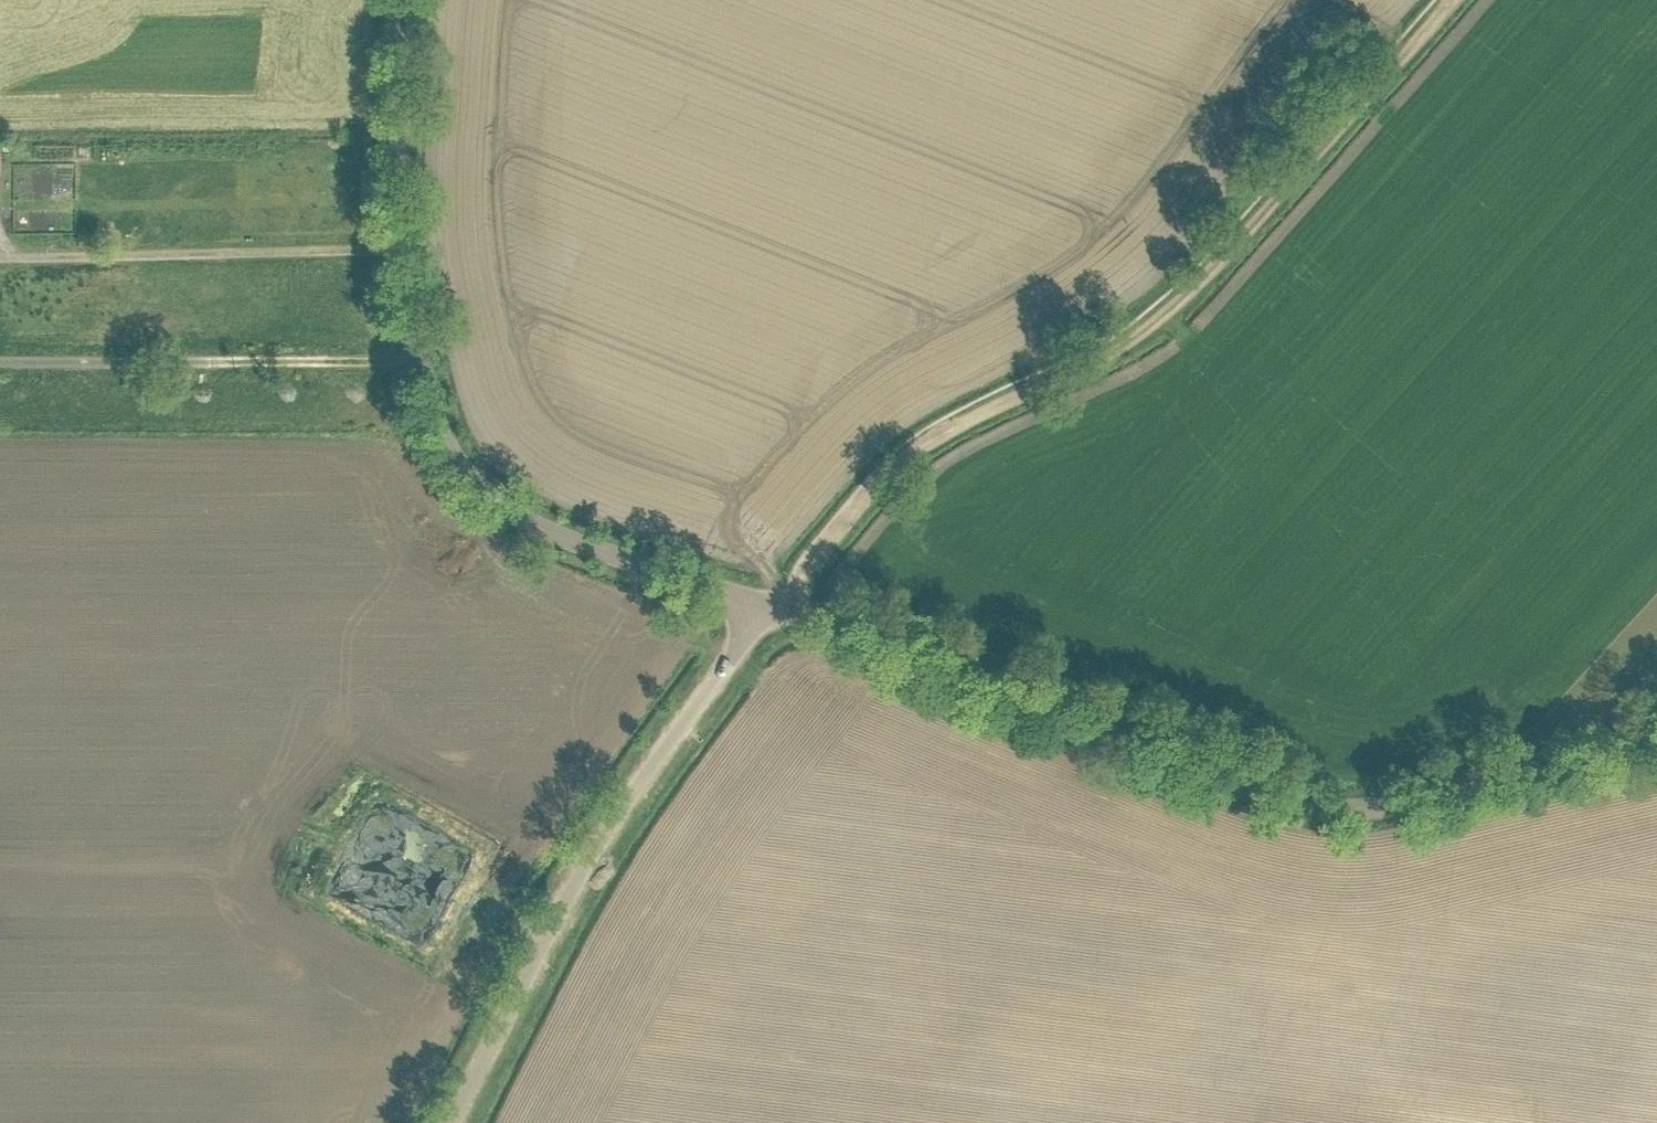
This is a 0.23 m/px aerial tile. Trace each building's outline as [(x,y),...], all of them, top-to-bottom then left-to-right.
[(322,855),(303,890),(373,927),(389,899),(390,900),(397,889),(383,881),(378,890),(362,881),(370,866),(353,857),(346,869),(322,855)]
